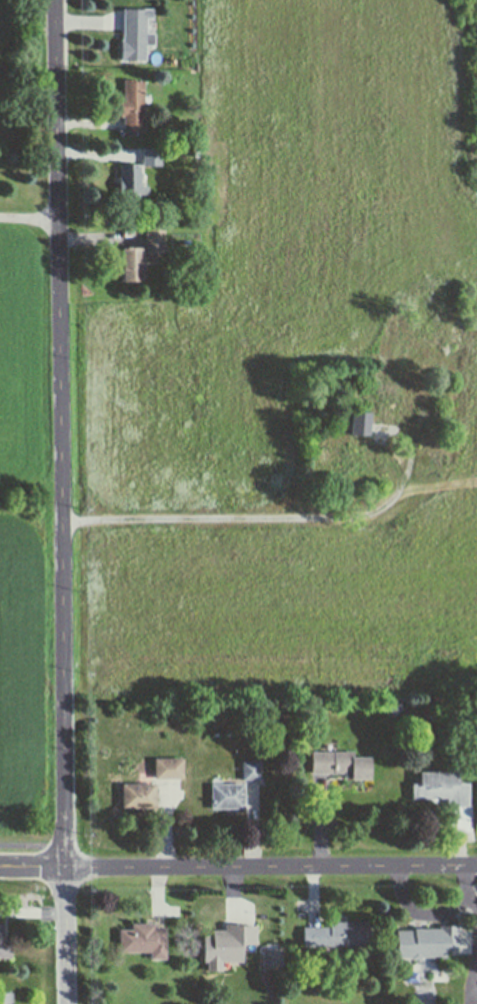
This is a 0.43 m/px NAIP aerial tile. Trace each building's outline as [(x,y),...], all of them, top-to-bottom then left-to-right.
[(122,39),(122,15),(123,8),(152,8),(152,17),(146,16),(146,20),(146,28),(146,33),(153,33),(154,44),(145,45),(145,61),(141,61),(124,61),(120,61),(120,39),(122,39)] [(144,102),(144,131),(124,131),(124,117),(121,117),(121,97),(124,97),(124,81),(144,81),(144,94),(144,102)] [(161,165),(144,166),(143,148),(161,148),(161,165)] [(147,186),(147,195),(138,195),(119,195),(119,165),(138,165),(138,186),(147,186)] [(146,253),(146,230),(165,229),(165,253),(146,253)] [(125,289),(124,282),(121,282),(121,269),(119,269),(118,262),(121,262),(120,249),(139,248),(140,281),(136,281),(136,288),(125,289)] [(369,436),(350,435),(351,412),(370,413),(369,426),(369,436)] [(402,709),(394,716),(390,710),(398,704),(402,709)] [(312,774),(313,752),(355,753),(355,757),(371,758),(371,779),(344,778),(344,774),(312,774)] [(182,779),(154,779),(154,760),(183,760),(182,779)] [(259,781),(243,781),(243,762),(259,762),(259,781)] [(413,798),(413,784),(421,784),(421,772),(459,773),(459,783),(470,783),(470,805),(448,805),(448,798),(413,798)] [(222,785),(212,785),(212,780),(214,777),(220,777),(222,780),(222,785)] [(123,809),(123,785),(156,785),(156,809),(123,809)] [(222,785),(245,785),(245,809),(211,808),(211,785),(212,785),(222,785)] [(325,945),(304,946),(304,927),(331,927),(330,922),(369,922),(369,945),(353,945),(325,945)] [(12,959),(0,959),(0,924),(3,924),(3,941),(12,941),(12,959)] [(120,930),(133,930),(133,924),(154,924),(154,928),(166,928),(165,959),(152,959),(152,952),(119,952),(120,930)] [(444,954),(444,957),(436,957),(436,959),(430,959),(430,957),(419,957),(418,959),(412,959),(411,958),(395,958),(395,933),(411,933),(413,933),(413,930),(439,930),(439,925),(457,924),(457,954),(444,954)] [(203,961),(203,935),(208,935),(212,935),(212,933),(225,933),(225,925),(242,925),(242,926),(253,926),(254,943),(242,943),(241,943),(241,961),(219,961),(219,971),(208,971),(208,961),(203,961)] [(325,945),(353,945),(353,950),(353,951),(353,952),(353,953),(353,954),(352,954),(352,955),(352,956),(351,956),(351,957),(350,957),(350,958),(349,958),(348,959),(347,959),(346,959),(345,959),(344,959),(343,959),(342,959),(341,958),(340,958),(340,957),(339,957),(339,956),(338,956),(338,955),(338,954),(337,954),(331,957),(325,951),(325,945)] [(284,950),(284,968),(267,968),(267,951),(284,950)] [(417,972),(418,982),(406,982),(406,973),(417,972)] [(12,993),(12,1003),(0,1003),(0,993),(12,993)]
